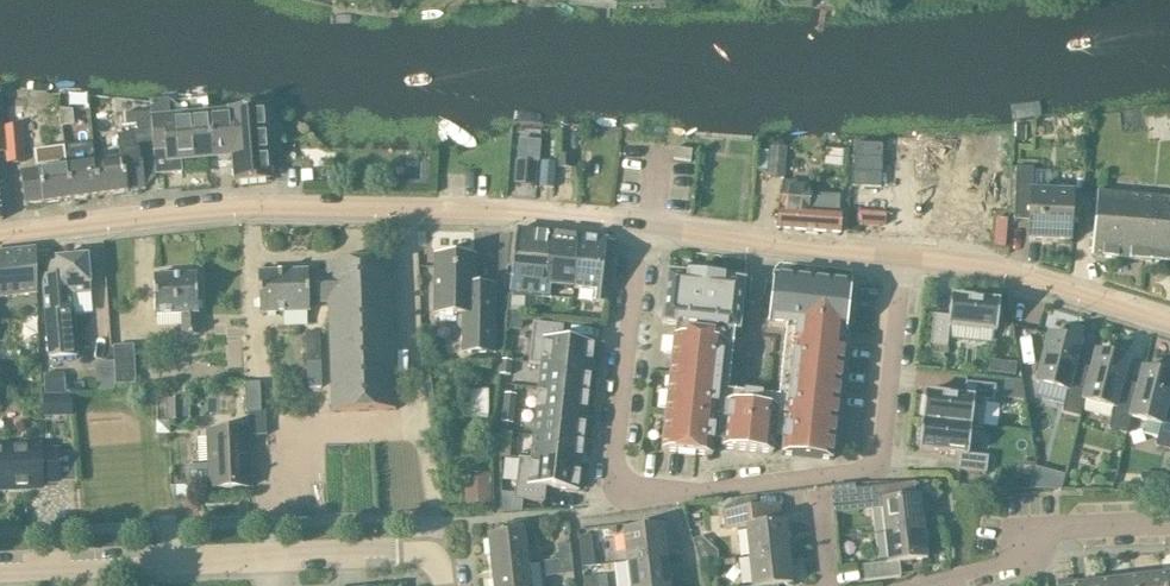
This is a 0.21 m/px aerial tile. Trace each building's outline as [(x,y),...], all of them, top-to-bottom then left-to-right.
[(208,113),(211,156),(233,154),(236,183),(269,180),(263,105),(229,108),(230,111),(208,113)] [(73,110),(60,109),(63,126),(75,124),(73,110)] [(151,175),(157,174),(151,118),(150,111),(121,114),(122,125),(137,124),(138,132),(117,134),(119,147),(93,150),(95,162),(99,195),(128,192),(128,191),(146,189),(145,184),(151,175)] [(181,158),(211,156),(208,113),(151,118),(157,174),(182,172),(181,158)] [(21,134),(20,126),(4,128),(7,164),(18,163),(16,134),(21,134)] [(879,142),(856,142),(856,178),(879,178),(879,142)] [(783,178),(787,147),(771,146),(768,176),(783,178)] [(675,148),(673,159),(690,161),(692,150),(675,148)] [(954,159),(919,159),(919,218),(954,218),(954,203),(986,203),(986,179),(954,179),(954,159)] [(59,167),(21,172),(24,202),(25,205),(43,202),(43,205),(72,201),(72,198),(68,166),(67,160),(58,162),(59,167)] [(564,161),(564,185),(577,185),(577,161),(564,161)] [(95,162),(68,166),(72,198),(72,201),(99,197),(99,195),(95,162)] [(517,162),(515,184),(535,185),(536,163),(517,162)] [(1030,220),(1029,235),(1029,240),(1071,241),(1072,191),(1032,190),(1033,167),(1016,166),(1014,219),(1030,220)] [(540,167),(539,183),(554,184),(555,167),(548,167),(540,167)] [(810,184),(780,182),(777,227),(840,232),(841,212),(838,212),(840,196),(810,194),(810,184)] [(1147,260),(1153,198),(1098,194),(1093,256),(1147,260)] [(1153,198),(1147,260),(1169,263),(1169,200),(1153,198)] [(551,234),(517,230),(512,263),(547,267),(551,234)] [(574,267),(578,237),(551,234),(547,267),(545,287),(550,287),(573,290),(574,267)] [(614,241),(578,237),(574,267),(573,290),(595,292),(594,302),(599,303),(599,300),(607,301),(614,241)] [(0,252),(0,299),(29,296),(37,295),(40,294),(35,248),(0,252)] [(71,295),(90,293),(86,255),(54,258),(54,263),(39,264),(48,358),(76,355),(71,295)] [(436,257),(435,313),(464,314),(464,325),(471,325),(471,352),(493,353),(494,286),(474,286),(474,257),(436,257)] [(332,412),(395,410),(390,261),(326,263),(327,272),(308,272),(308,270),(257,272),(259,314),(310,312),(309,303),(328,302),(332,412)] [(512,263),(509,293),(549,297),(550,287),(545,287),(547,267),(512,263)] [(197,274),(169,275),(167,272),(159,272),(157,276),(153,276),(154,315),(182,315),(182,335),(199,334),(197,274)] [(661,450),(712,456),(724,342),(723,342),(724,329),(739,331),(744,281),(724,279),(724,278),(687,274),(687,275),(667,273),(662,323),(676,325),(675,337),(674,337),(661,450)] [(774,276),(768,326),(795,329),(782,454),(831,460),(851,284),(774,276)] [(37,295),(29,296),(30,305),(38,304),(37,295)] [(930,345),(947,346),(949,327),(996,332),(1000,302),(950,297),(948,316),(933,315),(930,345)] [(529,362),(541,363),(591,369),(594,344),(562,340),(563,325),(533,322),(529,362)] [(307,387),(322,387),(319,332),(305,332),(307,387)] [(1080,416),(1084,400),(1084,399),(1090,376),(1089,376),(1073,372),(1081,343),(1049,334),(1037,383),(1067,390),(1062,412),(1080,416)] [(134,382),(133,344),(114,345),(115,383),(134,382)] [(1084,399),(1084,400),(1114,407),(1108,428),(1127,433),(1131,416),(1136,393),(1120,389),(1127,359),(1095,351),(1089,376),(1090,376),(1084,399)] [(501,361),(499,376),(510,377),(512,362),(501,361)] [(1008,362),(1007,374),(1015,374),(1016,363),(1008,362)] [(541,363),(538,387),(589,393),(591,369),(541,363)] [(1131,416),(1147,420),(1160,423),(1157,437),(1155,445),(1169,449),(1169,398),(1169,397),(1169,391),(1169,375),(1142,368),(1136,393),(1131,416)] [(64,372),(44,373),(45,393),(65,392),(64,372)] [(922,422),(971,427),(983,428),(986,401),(994,402),(995,386),(966,382),(964,397),(925,393),(922,422)] [(261,413),(260,384),(245,384),(246,414),(261,413)] [(538,387),(536,412),(586,417),(589,393),(538,387)] [(73,415),(72,396),(46,397),(47,416),(73,415)] [(504,396),(503,408),(504,408),(514,410),(516,397),(504,396)] [(488,417),(489,399),(464,398),(464,417),(488,417)] [(167,424),(182,424),(182,401),(167,401),(167,424)] [(722,448),(772,453),(777,408),(727,403),(722,448)] [(503,408),(501,424),(513,425),(514,410),(504,408),(503,408)] [(536,412),(533,436),(583,441),(586,417),(536,412)] [(971,427),(922,422),(919,450),(958,455),(956,470),(986,473),(988,457),(968,454),(971,427)] [(251,489),(248,432),(208,434),(211,490),(251,489)] [(510,456),(512,433),(501,432),(500,444),(499,455),(510,456)] [(533,436),(530,460),(581,465),(583,441),(533,436)] [(59,481),(58,452),(41,452),(41,447),(0,449),(0,489),(43,487),(43,481),(59,481)] [(581,465),(530,460),(519,458),(514,499),(544,502),(546,487),(578,490),(581,465)] [(1037,464),(1031,486),(1049,487),(1059,487),(1063,472),(1037,464)] [(1163,474),(1142,472),(1141,489),(1162,491),(1163,474)] [(464,475),(465,505),(492,503),(490,473),(464,475)] [(917,482),(855,489),(858,511),(882,508),(885,532),(925,527),(922,497),(918,497),(917,482)] [(756,496),(722,500),(723,511),(722,511),(724,532),(747,530),(750,557),(788,553),(785,522),(780,523),(778,506),(758,508),(756,496)] [(629,562),(667,557),(664,527),(625,532),(629,562)] [(929,557),(925,527),(885,532),(888,562),(866,565),(867,580),(902,576),(900,561),(929,557)] [(493,567),(530,563),(526,532),(489,536),(493,567)] [(582,567),(594,566),(591,535),(578,537),(582,567)] [(559,560),(571,559),(570,543),(557,545),(559,560)] [(788,553),(750,557),(754,585),(778,585),(792,584),(788,553)] [(667,557),(629,562),(632,585),(671,585),(667,557)] [(571,559),(559,560),(561,575),(573,573),(571,559)] [(561,575),(559,560),(543,562),(545,577),(561,575)] [(493,567),(495,585),(532,585),(530,563),(493,567)] [(1162,575),(1163,585),(1169,585),(1169,574),(1162,575)] [(1162,575),(1145,577),(1136,579),(1132,579),(1133,585),(1163,585),(1162,575)] [(596,577),(583,578),(584,585),(597,585),(596,577)]
